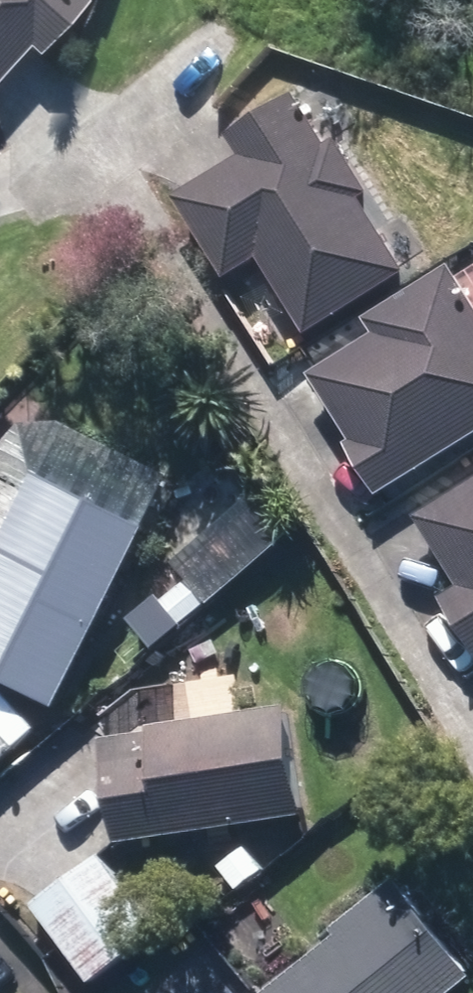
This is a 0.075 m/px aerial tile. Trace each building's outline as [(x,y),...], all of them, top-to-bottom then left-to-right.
[(28,53),(39,63),(86,9),(76,0),(0,0),(0,85),(28,53)] [(260,252),(310,328),(407,266),(362,195),(372,187),(338,135),(331,141),(299,90),(231,133),(244,153),(179,195),(229,272),(260,252)] [(382,489),(472,433),(472,290),(454,260),(367,315),(378,331),(314,371),(356,437),(351,440),(382,489)] [(61,702),(152,521),(45,467),(43,472),(4,452),(0,459),(0,540),(11,545),(0,566),(0,671),(61,702)] [(472,641),(472,478),(416,514),(460,584),(445,594),(472,641)] [(105,736),(120,839),(301,811),(285,702),(150,724),(151,730),(105,736)] [(20,745),(0,724),(0,764),(20,745)] [(34,901),(90,979),(158,931),(103,852),(34,901)] [(472,974),(472,970),(469,966),(472,963),(472,940),(469,935),(454,946),(398,877),(337,927),(342,933),(266,992),(449,992),(472,974)]
